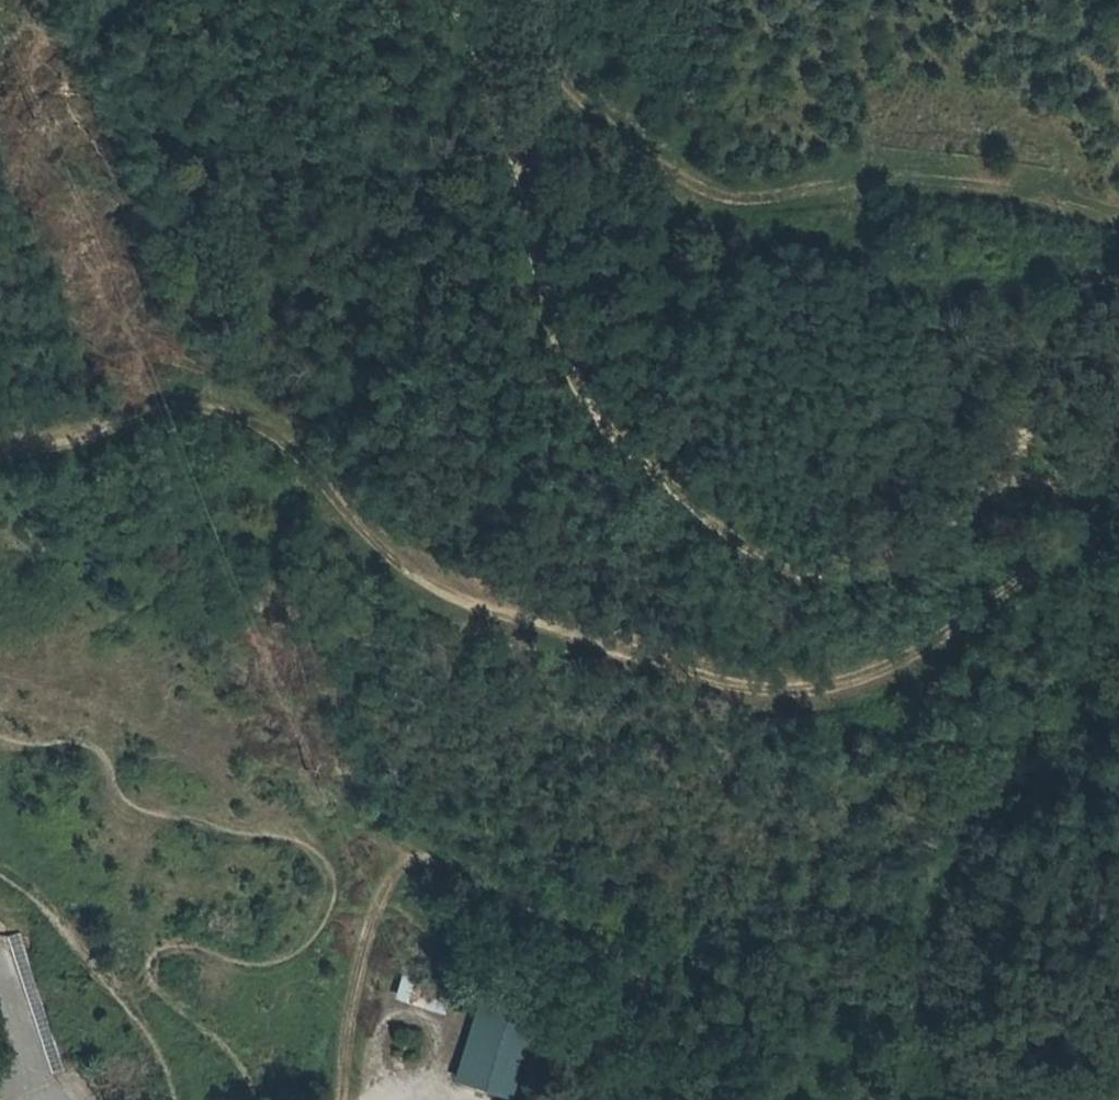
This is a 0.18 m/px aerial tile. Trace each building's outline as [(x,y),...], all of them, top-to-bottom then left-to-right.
[(400,980),(393,998),(439,1014),(445,996),(400,980)] [(485,1004),(450,1094),(465,1099),(508,1099),(538,1026),(485,1004)]
